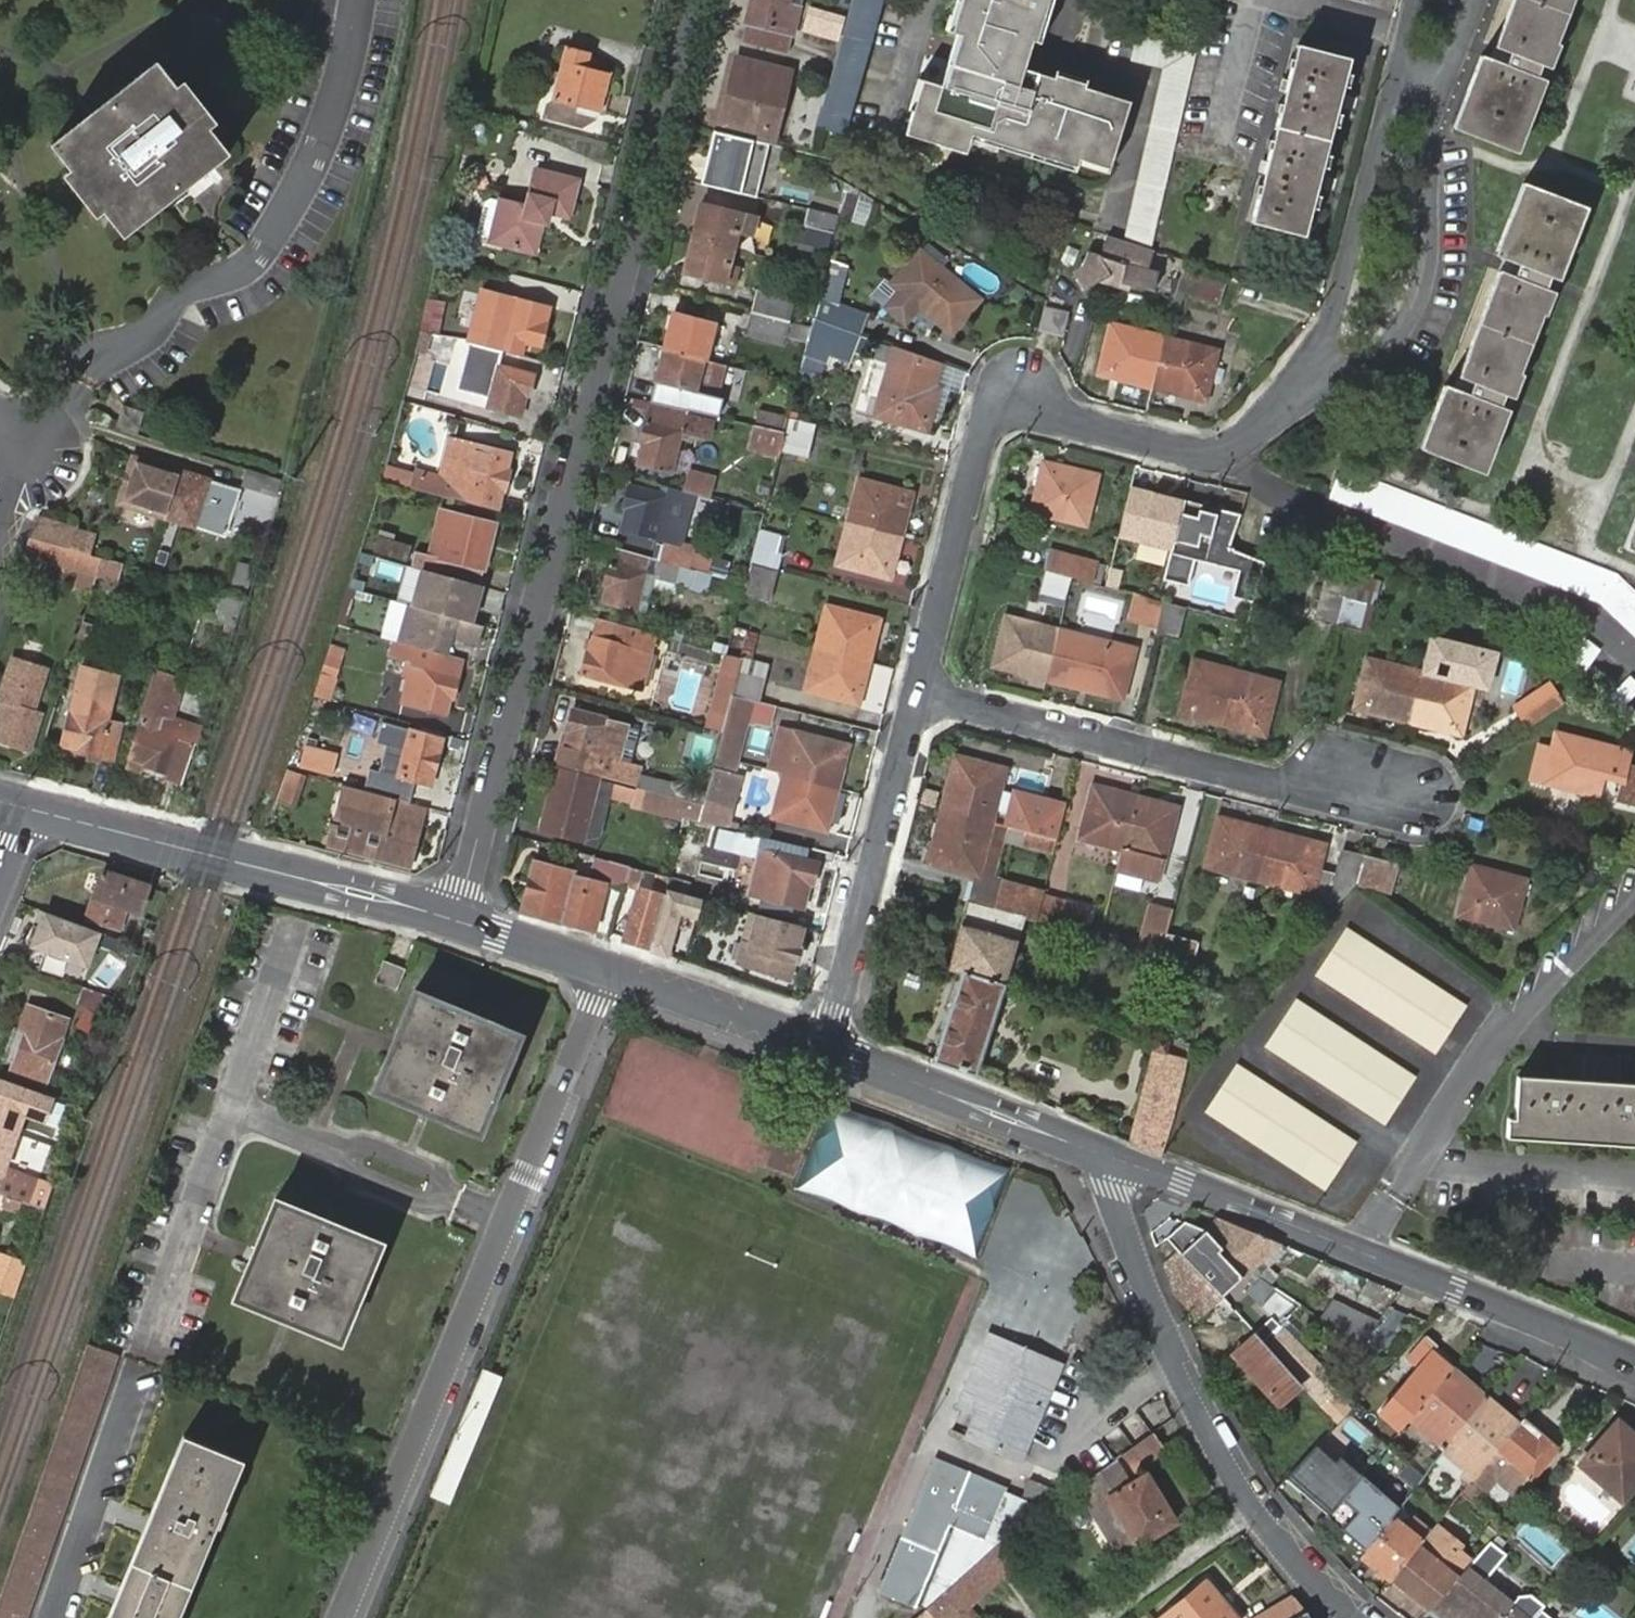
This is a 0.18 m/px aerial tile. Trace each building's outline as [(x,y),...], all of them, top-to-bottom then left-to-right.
[(802,0),(751,0),(746,23),(793,35),(802,0)] [(846,35),(853,37),(851,43),(844,41),(842,50),(868,57),(885,0),(856,0),(846,35)] [(966,37),(984,42),(968,93),(951,88),(944,86),(929,81),(920,111),(916,110),(909,135),(939,144),(940,137),(971,147),(974,137),(976,131),(1082,162),(1085,153),(1114,162),(1133,99),(1102,91),(1100,96),(1086,92),(1087,86),(1056,77),(1026,68),(1034,40),(1046,0),(967,0),(957,33),(960,35),(966,37)] [(1495,46),(1503,49),(1497,62),(1481,55),(1453,128),(1518,152),(1545,80),(1536,77),(1541,64),(1550,68),(1559,45),(1556,43),(1573,0),(1513,0),(1495,46)] [(809,16),(805,30),(837,39),(841,24),(809,16)] [(793,35),(746,23),(741,41),(788,54),(793,35)] [(1198,47),(1139,32),(1132,60),(1164,68),(1128,242),(1151,250),(1174,153),(1179,135),(1198,47)] [(984,42),(966,37),(951,88),(968,93),(984,42)] [(1347,74),(1350,58),(1310,48),(1297,45),(1288,78),(1268,157),(1263,176),(1251,223),(1304,236),(1312,207),(1315,195),(1317,187),(1320,175),(1323,167),(1326,154),(1333,125),(1337,113),(1338,107),(1341,94),(1343,86),(1347,74)] [(578,107),(600,113),(609,73),(587,67),(591,53),(567,47),(560,73),(555,93),(553,101),(578,107)] [(868,57),(842,50),(826,105),(820,125),(846,133),(852,113),(868,57)] [(727,97),(779,114),(790,71),(737,58),(727,97)] [(177,87),(157,62),(99,108),(92,113),(51,145),(71,170),(63,176),(97,217),(104,212),(124,236),(165,206),(171,200),(184,190),(214,166),(229,154),(210,129),(217,123),(184,82),(177,87)] [(1102,91),(1087,86),(1086,92),(1100,96),(1102,91)] [(717,131),(770,145),(779,114),(727,97),(717,131)] [(770,145),(717,131),(704,183),(757,197),(770,145)] [(940,137),(939,144),(969,153),(971,147),(940,137)] [(527,205),(500,198),(490,240),(536,252),(543,222),(547,223),(550,212),(569,217),(580,174),(538,163),(528,199),(527,205)] [(1588,208),(1523,183),(1495,255),(1511,261),(1506,274),(1499,270),(1459,376),(1466,379),(1461,392),(1445,385),(1420,448),(1485,472),(1509,410),(1500,407),(1505,394),(1514,398),(1522,375),(1520,373),(1543,315),(1545,315),(1554,292),(1546,289),(1551,276),(1559,280),(1588,208)] [(848,192),(841,215),(853,219),(861,196),(848,192)] [(502,193),(500,198),(527,205),(528,199),(502,193)] [(698,221),(693,238),(734,249),(738,232),(750,235),(756,218),(743,215),(705,205),(700,222),(698,221)] [(809,209),(801,243),(830,250),(839,216),(809,209)] [(1151,250),(1128,242),(1109,235),(1102,256),(1089,252),(1077,279),(1086,293),(1106,278),(1154,290),(1159,275),(1148,271),(1155,250),(1151,250)] [(734,249),(693,238),(689,256),(691,257),(687,274),(725,284),(734,286),(739,269),(729,267),(734,249)] [(849,266),(830,260),(827,273),(815,319),(821,321),(861,335),(869,315),(839,304),(849,266)] [(1183,263),(1177,286),(1174,300),(1182,302),(1184,290),(1221,302),(1229,277),(1183,263)] [(910,298),(952,333),(980,299),(938,264),(910,298)] [(548,286),(516,278),(511,297),(543,306),(548,286)] [(758,288),(753,312),(791,321),(794,307),(797,298),(758,288)] [(543,306),(511,297),(497,294),(482,290),(469,342),(484,346),(520,355),(524,341),(541,345),(547,323),(544,323),(548,307),(543,306)] [(424,327),(436,330),(442,303),(430,300),(424,327)] [(794,307),(791,321),(800,323),(803,310),(794,307)] [(1040,330),(1063,335),(1067,313),(1046,307),(1040,330)] [(791,321),(753,312),(746,336),(784,346),(787,336),(808,341),(813,326),(800,323),(791,321)] [(670,331),(665,349),(704,359),(706,359),(707,355),(715,325),(676,315),(672,331),(670,331)] [(861,335),(821,321),(811,340),(812,341),(807,356),(825,363),(828,355),(850,363),(861,335)] [(707,355),(706,359),(715,361),(724,327),(715,325),(707,355)] [(1100,373),(1153,386),(1165,338),(1112,325),(1100,373)] [(439,335),(421,331),(416,352),(404,401),(413,404),(425,354),(433,357),(439,335)] [(1165,338),(1153,386),(1205,399),(1217,350),(1165,338)] [(934,387),(941,362),(895,347),(887,373),(874,415),(926,431),(939,389),(934,387)] [(658,382),(653,402),(689,410),(694,391),(695,392),(716,398),(726,364),(715,361),(706,359),(704,359),(665,349),(660,365),(663,365),(659,382),(658,382)] [(479,397),(483,399),(489,400),(496,368),(487,366),(480,393),(479,397)] [(489,400),(483,399),(480,406),(520,417),(526,396),(528,397),(534,375),(497,366),(496,368),(489,400)] [(653,402),(651,401),(640,443),(643,443),(638,464),(671,473),(681,437),(686,438),(687,432),(708,437),(713,415),(712,415),(689,410),(653,402)] [(144,412),(124,406),(117,426),(138,432),(144,412)] [(760,411),(757,426),(784,432),(787,417),(760,411)] [(784,437),(781,451),(808,457),(816,425),(787,417),(784,432),(783,437),(784,437)] [(750,450),(779,456),(781,451),(784,437),(783,437),(784,432),(757,426),(756,426),(750,450)] [(418,469),(415,477),(449,486),(462,440),(451,437),(441,475),(418,469)] [(415,477),(412,488),(450,499),(451,496),(499,509),(503,490),(505,490),(511,469),(509,467),(512,453),(469,442),(462,440),(449,486),(415,477)] [(166,518),(180,472),(133,456),(130,455),(116,502),(166,518)] [(1032,511),(1086,524),(1098,475),(1044,463),(1032,511)] [(1331,496),(1600,600),(1634,634),(1634,591),(1617,574),(1342,467),(1331,496)] [(277,497),(280,482),(282,480),(247,469),(243,486),(277,497)] [(166,518),(196,527),(225,536),(239,491),(210,481),(180,472),(166,518)] [(689,472),(684,492),(709,498),(714,478),(689,472)] [(859,480),(848,522),(901,536),(912,494),(859,480)] [(621,523),(668,537),(670,531),(675,532),(681,511),(676,510),(679,499),(629,485),(623,507),(625,508),(621,523)] [(1241,515),(1130,488),(1118,536),(1171,549),(1163,578),(1187,584),(1195,560),(1236,571),(1230,596),(1255,603),(1265,563),(1235,550),(1233,549),(1231,546),(1231,544),(1231,541),(1241,515)] [(670,531),(668,537),(681,541),(691,503),(679,499),(676,510),(681,511),(675,532),(670,531)] [(440,558),(452,512),(442,510),(430,556),(440,558)] [(437,572),(447,574),(479,583),(482,568),(485,569),(497,524),(452,512),(440,558),(437,572)] [(37,518),(32,537),(70,548),(90,554),(95,536),(74,530),(75,528),(42,518),(41,518),(39,518),(37,518)] [(1623,548),(1634,552),(1634,518),(1623,548)] [(901,536),(848,522),(838,564),(890,578),(901,536)] [(760,530),(751,564),(778,571),(783,554),(777,552),(781,536),(760,530)] [(30,537),(24,555),(80,571),(75,586),(92,591),(97,577),(102,559),(90,554),(70,548),(32,537),(30,537)] [(663,542),(658,561),(680,567),(689,569),(724,578),(728,563),(694,552),(694,550),(663,542)] [(658,561),(615,548),(611,563),(610,563),(604,585),(607,586),(602,601),(635,611),(646,573),(655,576),(655,577),(677,583),(680,567),(658,561)] [(1161,563),(1162,551),(1133,548),(1132,560),(1161,563)] [(397,562),(358,551),(351,578),(389,589),(397,562)] [(1050,551),(1045,572),(1072,579),(1092,584),(1097,564),(1097,563),(1050,551)] [(122,563),(102,559),(98,575),(97,577),(118,583),(122,563)] [(249,588),(254,566),(237,561),(232,584),(249,588)] [(751,564),(746,583),(743,593),(757,597),(771,600),(778,571),(751,564)] [(1097,564),(1092,584),(1098,585),(1103,566),(1097,564)] [(1351,574),(1351,573),(1329,568),(1315,619),(1338,625),(1347,589),(1351,574)] [(447,576),(426,570),(420,593),(424,599),(440,604),(436,620),(426,617),(421,616),(414,614),(410,632),(422,635),(465,646),(477,599),(470,597),(473,586),(446,579),(447,576)] [(1072,579),(1045,572),(1039,594),(1067,601),(1072,579)] [(646,573),(635,611),(645,614),(652,587),(655,577),(655,576),(646,573)] [(1371,579),(1351,574),(1347,589),(1368,594),(1371,579)] [(655,577),(652,587),(674,593),(677,583),(655,577)] [(1347,589),(1338,625),(1359,630),(1368,594),(1347,589)] [(231,633),(245,597),(224,591),(215,620),(227,624),(225,631),(231,633)] [(743,593),(741,599),(756,602),(757,597),(743,593)] [(1157,628),(1164,601),(1133,594),(1127,621),(1157,628)] [(424,599),(421,616),(426,617),(436,620),(440,604),(424,599)] [(1177,639),(1186,607),(1164,601),(1157,628),(1156,634),(1177,639)] [(817,648),(869,662),(880,620),(827,607),(817,648)] [(994,665),(1047,679),(1059,632),(1006,618),(994,665)] [(642,631),(598,619),(589,653),(587,653),(581,674),(617,683),(640,689),(655,635),(642,631)] [(106,628),(83,621),(78,636),(101,644),(106,628)] [(726,654),(742,658),(749,631),(734,627),(726,654)] [(749,631),(742,658),(752,660),(759,633),(749,631)] [(1059,632),(1047,679),(1099,692),(1123,698),(1135,651),(1111,645),(1059,632)] [(1558,659),(1580,677),(1599,652),(1576,635),(1558,659)] [(462,659),(394,640),(390,655),(413,662),(401,703),(445,714),(449,698),(452,699),(462,659)] [(859,704),(869,662),(817,648),(806,690),(859,704)] [(0,716),(0,743),(28,752),(41,711),(33,709),(48,666),(16,655),(0,701),(4,702),(0,716)] [(333,683),(341,660),(327,656),(320,678),(333,683)] [(742,658),(733,695),(760,702),(769,665),(752,660),(742,658)] [(1222,723),(1236,671),(1194,660),(1180,712),(1222,723)] [(1409,721),(1420,673),(1368,660),(1356,707),(1409,721)] [(108,721),(118,678),(81,668),(61,745),(77,749),(77,752),(113,761),(123,724),(108,721)] [(166,716),(179,677),(158,670),(129,757),(145,763),(144,766),(165,771),(162,779),(181,785),(201,727),(173,718),(166,716)] [(1278,682),(1236,671),(1222,723),(1264,734),(1278,682)] [(1473,686),(1420,673),(1409,721),(1461,734),(1473,686)] [(186,680),(179,677),(166,716),(173,718),(186,680)] [(1619,710),(1634,695),(1634,683),(1631,678),(1608,700),(1619,710)] [(1526,727),(1561,705),(1549,687),(1515,709),(1526,727)] [(733,695),(723,730),(716,757),(728,760),(737,763),(743,737),(737,736),(741,721),(754,724),(760,702),(733,695)] [(589,755),(584,772),(616,781),(617,774),(621,762),(616,761),(626,726),(608,721),(609,719),(573,709),(567,731),(569,732),(565,748),(580,752),(589,755)] [(383,774),(430,786),(443,738),(388,724),(386,731),(384,741),(387,742),(380,772),(383,774)] [(784,775),(837,788),(848,745),(795,732),(795,735),(779,731),(769,771),(784,775)] [(1557,734),(1554,748),(1545,782),(1597,796),(1603,777),(1610,748),(1557,734)] [(1545,782),(1554,748),(1541,745),(1532,779),(1545,782)] [(304,768),(331,776),(337,754),(310,747),(304,768)] [(1629,753),(1610,748),(1603,777),(1622,782),(1626,763),(1629,753)] [(580,752),(575,770),(584,772),(589,755),(580,752)] [(145,763),(129,757),(126,767),(142,772),(144,766),(145,763)] [(716,757),(703,805),(699,821),(726,828),(732,805),(742,764),(737,763),(728,760),(716,757)] [(956,757),(942,810),(990,821),(1004,769),(956,757)] [(1626,763),(1622,782),(1617,802),(1634,806),(1634,765),(1626,763)] [(541,830),(582,841),(598,780),(557,768),(541,830)] [(278,800),(293,805),(304,775),(289,770),(278,800)] [(827,830),(837,788),(784,775),(774,816),(827,830)] [(640,776),(637,787),(657,792),(684,799),(687,789),(640,776)] [(608,794),(611,783),(598,780),(582,841),(599,835),(609,797),(609,794),(608,794)] [(632,804),(636,790),(611,783),(608,794),(609,794),(609,797),(632,804)] [(1122,849),(1135,796),(1093,785),(1080,838),(1122,849)] [(425,807),(348,786),(332,845),(357,851),(410,865),(425,807)] [(657,792),(637,787),(636,790),(632,804),(652,809),(657,792)] [(684,799),(657,792),(652,809),(684,818),(699,821),(703,805),(684,799)] [(1122,849),(1117,868),(1159,879),(1177,807),(1135,796),(1122,849)] [(1064,810),(1041,804),(1035,831),(1057,837),(1064,810)] [(990,821),(942,810),(929,861),(976,874),(990,821)] [(699,821),(684,818),(680,835),(732,847),(736,831),(726,828),(699,821)] [(1259,879),(1271,832),(1219,818),(1207,866),(1259,879)] [(1057,838),(1017,829),(1013,842),(1053,853),(1057,838)] [(1352,887),(1353,886),(1357,882),(1364,855),(1343,849),(1336,874),(1319,868),(1324,845),(1271,832),(1259,879),(1341,900),(1352,887)] [(753,865),(746,895),(804,908),(809,885),(812,886),(817,863),(771,852),(768,869),(753,865)] [(1364,855),(1357,882),(1390,890),(1397,863),(1364,855)] [(526,889),(521,912),(593,930),(605,885),(623,890),(624,885),(632,887),(637,869),(630,867),(609,861),(603,883),(573,876),(575,871),(534,861),(528,882),(526,889)] [(1473,866),(1460,914),(1513,928),(1525,880),(1473,866)] [(94,897),(86,919),(118,929),(125,908),(139,913),(148,886),(102,872),(101,874),(87,870),(81,889),(95,894),(94,897)] [(995,908),(1022,916),(1036,921),(1043,896),(1044,893),(1002,881),(995,908)] [(649,949),(663,902),(657,900),(654,907),(649,906),(654,891),(639,887),(623,941),(649,949)] [(702,899),(666,889),(663,902),(649,949),(666,955),(677,918),(669,915),(670,909),(697,917),(698,913),(702,899)] [(1043,896),(1036,921),(1081,934),(1089,909),(1043,896)] [(708,900),(702,899),(698,913),(704,914),(708,900)] [(963,970),(1004,984),(1015,940),(1022,916),(995,908),(967,901),(961,923),(949,969),(962,973),(963,970)] [(1107,932),(1105,944),(1159,960),(1165,934),(1172,911),(1149,905),(1139,943),(1107,932)] [(99,931),(42,910),(29,946),(87,967),(99,931)] [(806,926),(758,914),(745,962),(795,974),(806,926)] [(1467,1006),(1346,928),(1315,975),(1436,1054),(1467,1006)] [(1090,929),(1087,938),(1098,942),(1100,932),(1090,929)] [(1165,934),(1159,960),(1190,969),(1198,943),(1165,934)] [(384,961),(376,981),(397,990),(405,969),(400,967),(389,963),(384,961)] [(933,1061),(976,1075),(982,1053),(993,1019),(1004,984),(963,970),(962,973),(934,1060),(933,1061)] [(1211,979),(1208,994),(1223,998),(1227,984),(1211,979)] [(109,1011),(113,999),(86,989),(81,1002),(88,1004),(78,1024),(93,1032),(104,1010),(109,1011)] [(379,1092),(374,1089),(373,1091),(423,1111),(426,1112),(430,1114),(480,1135),(481,1134),(475,1131),(483,1112),(489,1114),(484,1111),(489,1099),(494,1101),(495,1100),(489,1098),(496,1083),(501,1085),(501,1084),(496,1082),(502,1067),(507,1069),(508,1068),(502,1066),(507,1054),(513,1056),(513,1055),(508,1053),(516,1034),(521,1036),(522,1035),(474,1015),(463,1011),(415,991),(414,992),(420,994),(412,1013),(406,1011),(406,1012),(411,1014),(406,1027),(401,1025),(400,1025),(406,1028),(400,1042),(394,1041),(400,1043),(404,1045),(406,1046),(409,1047),(406,1054),(403,1062),(388,1056),(387,1057),(393,1059),(388,1071),(382,1069),(382,1070),(387,1072),(379,1092)] [(420,994),(414,992),(406,1011),(412,1013),(420,994)] [(1417,1077),(1296,999),(1265,1046),(1386,1125),(1417,1077)] [(27,1031),(11,1073),(45,1085),(58,1048),(57,1047),(67,1020),(29,1006),(21,1029),(27,1031)] [(406,1012),(401,1025),(406,1027),(411,1014),(406,1012)] [(400,1025),(394,1041),(400,1042),(406,1028),(400,1025)] [(11,1073),(27,1031),(21,1029),(14,1027),(0,1065),(0,1068),(11,1073)] [(513,1055),(521,1036),(516,1034),(508,1053),(513,1055)] [(1160,1157),(1162,1154),(1171,1124),(1187,1060),(1167,1053),(1170,1039),(1158,1036),(1139,1108),(1130,1143),(1160,1157)] [(391,1049),(388,1056),(403,1062),(406,1054),(409,1047),(406,1046),(404,1045),(400,1043),(394,1041),(391,1049)] [(508,1068),(513,1056),(507,1054),(502,1066),(508,1068)] [(387,1057),(382,1069),(388,1071),(393,1059),(387,1057)] [(1357,1142),(1236,1064),(1205,1111),(1326,1190),(1357,1142)] [(501,1084),(507,1069),(502,1067),(496,1082),(501,1084)] [(775,1071),(767,1068),(764,1075),(773,1077),(775,1071)] [(382,1070),(374,1089),(379,1092),(387,1072),(382,1070)] [(1631,1083),(1553,1078),(1515,1076),(1512,1136),(1634,1143),(1634,1083),(1631,1083)] [(0,1082),(0,1171),(2,1172),(17,1133),(24,1114),(44,1121),(46,1113),(62,1118),(67,1103),(52,1097),(51,1100),(31,1093),(0,1082)] [(495,1100),(501,1085),(496,1083),(489,1098),(495,1100)] [(830,1098),(795,1188),(977,1258),(1011,1167),(830,1098)] [(489,1114),(494,1101),(489,1099),(484,1111),(489,1114)] [(475,1131),(481,1134),(489,1114),(483,1112),(475,1131)] [(46,1113),(44,1121),(60,1126),(62,1118),(46,1113)] [(0,1179),(0,1193),(32,1205),(45,1210),(53,1184),(5,1167),(2,1172),(0,1179)] [(275,1199),(234,1299),(284,1319),(341,1343),(381,1245),(382,1243),(275,1199)] [(1072,1214),(1068,1207),(1061,1210),(1066,1217),(1072,1214)] [(1280,1243),(1218,1217),(1205,1229),(1223,1248),(1218,1252),(1242,1278),(1245,1276),(1252,1283),(1256,1279),(1249,1271),(1280,1243)] [(1205,1229),(1188,1221),(1166,1237),(1167,1239),(1179,1253),(1222,1297),(1242,1278),(1218,1252),(1223,1248),(1205,1229)] [(1290,1247),(1280,1243),(1249,1271),(1256,1279),(1260,1276),(1268,1266),(1290,1247)] [(1231,1306),(1222,1297),(1179,1253),(1164,1267),(1174,1293),(1198,1319),(1215,1303),(1227,1316),(1234,1309),(1231,1306)] [(21,1280),(26,1265),(0,1257),(0,1274),(21,1280)] [(1278,1274),(1268,1266),(1260,1276),(1261,1277),(1270,1284),(1278,1274)] [(15,1298),(21,1280),(0,1274),(0,1293),(15,1298)] [(1257,1302),(1263,1296),(1253,1285),(1252,1283),(1245,1276),(1242,1278),(1222,1297),(1231,1306),(1246,1290),(1257,1302)] [(1263,1296),(1273,1286),(1270,1284),(1261,1277),(1253,1285),(1263,1296)] [(1273,1290),(1262,1307),(1280,1318),(1291,1301),(1273,1290)] [(1361,1346),(1378,1321),(1334,1301),(1320,1318),(1361,1346)] [(1281,1326),(1278,1323),(1272,1317),(1255,1333),(1256,1334),(1263,1343),(1281,1326)] [(1323,1323),(1315,1333),(1336,1347),(1343,1336),(1323,1323)] [(1268,1346),(1285,1330),(1281,1326),(1263,1343),(1268,1346)] [(1302,1385),(1321,1406),(1341,1387),(1285,1330),(1268,1346),(1302,1385)] [(1050,1379),(1057,1362),(1046,1357),(992,1334),(960,1411),(976,1417),(1001,1358),(1050,1379)] [(1280,1404),(1302,1385),(1268,1346),(1263,1343),(1256,1334),(1235,1353),(1280,1404)] [(1410,1420),(1454,1368),(1434,1350),(1438,1346),(1428,1336),(1407,1360),(1418,1369),(1382,1410),(1402,1429),(1410,1420)] [(1058,1363),(1057,1362),(1050,1379),(1001,1358),(976,1417),(967,1436),(952,1430),(952,1431),(1017,1459),(1058,1363)] [(1486,1396),(1454,1368),(1410,1420),(1442,1447),(1486,1396)] [(502,1377),(484,1369),(431,1496),(449,1504),(502,1377)] [(1519,1424),(1486,1396),(1442,1447),(1444,1450),(1439,1456),(1470,1482),(1472,1481),(1490,1459),(1519,1424)] [(1525,1418),(1519,1424),(1490,1459),(1472,1481),(1482,1489),(1501,1467),(1517,1481),(1526,1488),(1534,1478),(1560,1447),(1543,1433),(1538,1438),(1521,1424),(1525,1419),(1525,1418)] [(1543,1433),(1525,1419),(1521,1424),(1538,1438),(1543,1433)] [(1623,1500),(1634,1486),(1634,1436),(1622,1424),(1619,1422),(1582,1464),(1623,1500)] [(1166,1448),(1154,1431),(1124,1453),(1137,1470),(1166,1448)] [(113,1606),(109,1617),(171,1617),(174,1610),(181,1613),(182,1611),(175,1609),(184,1584),(191,1588),(192,1586),(185,1583),(195,1558),(202,1562),(203,1560),(195,1558),(204,1539),(210,1542),(211,1541),(204,1538),(209,1524),(217,1527),(217,1526),(210,1523),(218,1504),(225,1507),(218,1504),(228,1480),(235,1483),(245,1460),(243,1460),(241,1465),(183,1441),(185,1436),(184,1435),(150,1517),(154,1518),(164,1523),(157,1542),(155,1541),(146,1537),(142,1536),(121,1588),(125,1589),(130,1591),(135,1594),(128,1612),(120,1609),(117,1608),(113,1606)] [(243,1460),(185,1436),(183,1441),(241,1465),(243,1460)] [(1333,1462),(1314,1446),(1286,1478),(1324,1512),(1337,1497),(1355,1512),(1337,1532),(1360,1553),(1390,1515),(1396,1506),(1340,1455),(1333,1462)] [(1078,1487),(1120,1556),(1138,1545),(1176,1523),(1175,1521),(1171,1524),(1164,1513),(1169,1510),(1148,1475),(1133,1484),(1118,1458),(1078,1487)] [(1053,1490),(1029,1480),(1021,1501),(1003,1493),(1005,1489),(935,1460),(881,1591),(915,1606),(950,1524),(956,1526),(937,1571),(959,1579),(991,1550),(1010,1536),(1045,1510),(1044,1510),(1053,1490)] [(225,1507),(235,1483),(228,1480),(218,1504),(225,1507)] [(217,1526),(225,1507),(218,1504),(210,1523),(217,1526)] [(1175,1521),(1169,1510),(1164,1513),(1171,1524),(1175,1521)] [(1407,1528),(1390,1515),(1360,1553),(1392,1578),(1422,1541),(1430,1531),(1414,1518),(1407,1528)] [(155,1541),(157,1542),(164,1523),(154,1518),(150,1517),(142,1536),(146,1537),(155,1541)] [(1485,1530),(1493,1537),(1501,1527),(1494,1521),(1485,1530)] [(211,1541),(217,1527),(209,1524),(204,1538),(211,1541)] [(1414,1599),(1428,1610),(1433,1605),(1461,1574),(1473,1561),(1458,1548),(1461,1545),(1437,1524),(1430,1531),(1422,1541),(1392,1578),(1390,1579),(1407,1593),(1409,1590),(1416,1596),(1414,1599)] [(1024,1557),(1010,1536),(991,1550),(1010,1570),(1024,1557)] [(203,1560),(210,1542),(204,1539),(195,1558),(203,1560)] [(1491,1540),(1473,1561),(1461,1574),(1433,1605),(1428,1610),(1438,1617),(1534,1617),(1541,1610),(1546,1605),(1532,1594),(1515,1597),(1509,1604),(1487,1584),(1486,1577),(1507,1554),(1491,1540)] [(991,1550),(959,1579),(942,1594),(960,1615),(970,1606),(1010,1570),(991,1550)] [(192,1586),(202,1562),(195,1558),(185,1583),(192,1586)] [(1161,1617),(1240,1617),(1208,1579),(1161,1617)] [(182,1611),(191,1588),(184,1584),(175,1609),(182,1611)] [(121,1588),(113,1606),(117,1608),(120,1609),(128,1612),(135,1594),(130,1591),(125,1589),(121,1588)] [(1407,1593),(1414,1599),(1416,1596),(1409,1590),(1407,1593)] [(942,1594),(917,1617),(964,1617),(960,1615),(942,1594)] [(1306,1611),(1294,1596),(1293,1596),(1264,1613),(1267,1617),(1293,1617),(1306,1611)] [(960,1615),(964,1617),(981,1617),(970,1606),(960,1615)] [(181,1613),(174,1610),(171,1617),(179,1617),(181,1613)]
